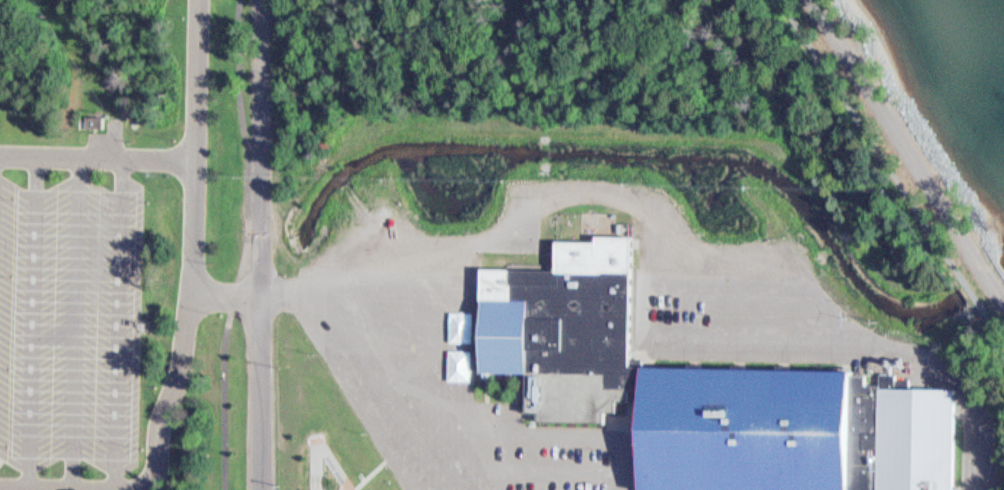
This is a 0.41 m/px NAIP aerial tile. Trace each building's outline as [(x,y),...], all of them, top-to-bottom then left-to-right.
[(78,109),(77,120),(100,122),(101,110),(78,109)] [(649,367),(649,388),(642,388),(613,387),(613,371),(482,370),(482,294),(515,294),(515,269),(641,270),(640,365),(649,367)] [(964,385),(962,489),(640,489),(642,388),(649,388),(649,367),(874,372),(874,383),(964,385)]
